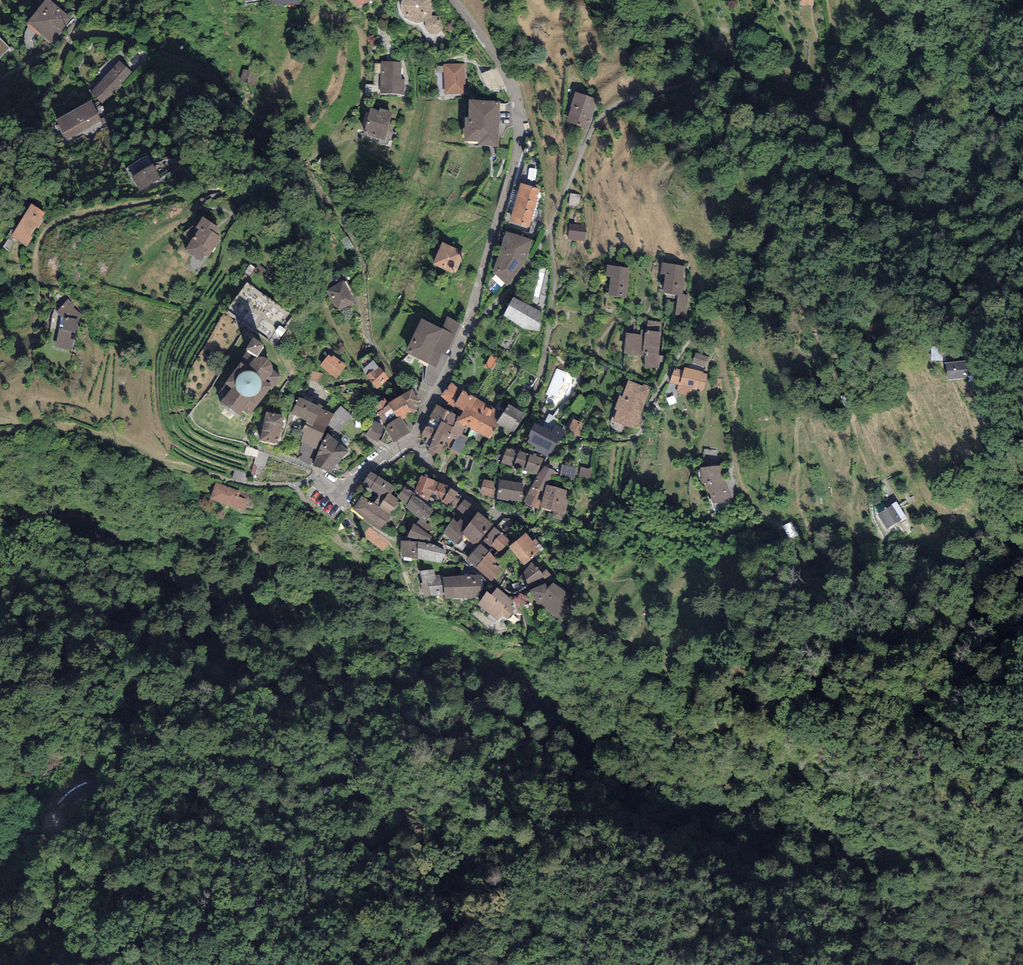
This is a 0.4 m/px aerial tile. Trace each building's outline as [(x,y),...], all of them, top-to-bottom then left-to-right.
[(48,0),(47,0),(27,25),(50,44),(71,18),(48,0)] [(351,2),(354,1),(358,9),(373,1),(372,0),(350,0),(351,2)] [(402,8),(403,16),(409,21),(417,23),(424,21),(430,16),(433,8),(431,0),(404,0),(402,8)] [(431,18),(427,22),(426,29),(431,34),(437,34),(442,30),(442,23),(438,18),(431,18)] [(10,49),(0,39),(0,59),(10,49)] [(134,73),(119,60),(91,94),(106,106),(134,73)] [(405,67),(379,66),(377,93),(403,94),(405,67)] [(463,66),(445,67),(446,95),(464,94),(463,66)] [(258,73),(243,70),(240,83),(254,86),(258,73)] [(595,103),(576,97),(568,123),(587,128),(595,103)] [(91,102),(56,121),(67,141),(102,121),(91,102)] [(499,105),(470,105),(470,124),(466,124),(466,145),(480,145),(480,148),(499,148),(499,105)] [(390,115),(367,108),(360,133),(383,139),(390,115)] [(533,138),(526,137),(523,152),(530,154),(533,138)] [(139,192),(161,179),(152,165),(131,178),(139,192)] [(521,183),(516,201),(535,207),(540,189),(521,183)] [(529,227),(535,207),(516,201),(509,221),(529,227)] [(32,209),(12,239),(27,248),(32,240),(30,238),(36,228),(38,230),(43,223),(40,221),(43,216),(32,209)] [(220,231),(203,220),(196,230),(200,232),(186,253),(201,262),(205,256),(208,258),(219,241),(215,238),(220,231)] [(585,227),(570,226),(569,239),(584,240),(585,227)] [(532,242),(506,233),(492,276),(508,285),(525,262),(532,242)] [(467,253),(441,242),(432,266),(458,276),(467,253)] [(684,266),(662,263),(661,274),(665,275),(663,293),(678,295),(682,296),(682,294),(685,278),(683,278),(684,266)] [(630,268),(607,265),(605,276),(611,277),(608,296),(626,298),(630,268)] [(343,285),(329,292),(338,311),(352,305),(343,285)] [(689,295),(682,294),(682,296),(678,295),(675,316),(686,317),(689,295)] [(68,302),(58,314),(66,321),(63,331),(59,331),(57,347),(71,351),(77,322),(81,316),(71,309),(73,306),(68,302)] [(541,314),(515,303),(507,319),(523,329),(539,331),(541,314)] [(662,321),(647,320),(647,330),(641,330),(640,334),(626,333),(625,354),(646,355),(645,367),(659,368),(662,321)] [(443,333),(423,324),(408,356),(436,368),(443,352),(446,354),(458,325),(448,321),(443,333)] [(251,419),(280,380),(272,374),(271,371),(268,365),(261,360),(264,355),(252,347),(245,357),(222,388),(233,396),(223,409),(230,415),(239,421),(244,414),(251,419)] [(708,356),(696,352),(692,362),(705,366),(708,356)] [(345,369),(330,357),(322,367),(337,379),(345,369)] [(375,372),(380,368),(373,360),(361,370),(366,376),(373,370),(375,372)] [(970,379),(967,364),(947,368),(949,383),(970,379)] [(703,372),(685,367),(684,371),(674,368),(671,383),(679,385),(677,393),(690,396),(692,387),(704,390),(708,374),(703,373),(703,372)] [(373,370),(366,376),(378,389),(390,379),(380,368),(375,372),(373,370)] [(643,386),(628,380),(622,396),(620,395),(615,409),(617,410),(613,421),(636,429),(652,387),(643,384),(643,386)] [(462,391),(452,383),(441,396),(453,408),(454,406),(462,391)] [(395,399),(388,403),(389,404),(396,415),(397,419),(401,417),(403,420),(406,418),(418,411),(414,405),(420,402),(412,389),(395,399)] [(463,390),(462,391),(454,406),(463,411),(459,417),(457,421),(464,425),(489,440),(498,424),(496,423),(502,413),(463,390)] [(388,403),(384,398),(374,405),(378,411),(389,404),(388,403)] [(332,418),(300,403),(291,422),(305,428),(303,434),(305,436),(302,444),(316,450),(328,426),(339,433),(351,418),(340,408),(332,418)] [(385,423),(396,415),(389,404),(378,411),(377,413),(385,423)] [(509,404),(502,413),(496,423),(498,424),(514,433),(526,415),(509,404)] [(459,417),(436,405),(429,417),(430,418),(422,435),(433,440),(427,453),(434,456),(436,453),(439,454),(444,445),(451,448),(449,451),(459,456),(468,437),(460,433),(464,425),(457,421),(459,417)] [(283,420),(268,417),(262,444),(278,448),(283,420)] [(411,433),(403,420),(401,417),(397,419),(385,426),(394,442),(411,433)] [(385,426),(374,421),(364,435),(377,442),(385,426)] [(552,432),(535,423),(528,436),(530,437),(527,443),(536,447),(535,449),(550,457),(558,440),(561,441),(566,430),(556,424),(552,432)] [(347,457),(329,440),(314,468),(330,475),(347,457)] [(543,459),(506,447),(501,463),(537,474),(543,459)] [(265,480),(270,456),(248,451),(247,457),(258,460),(254,477),(265,480)] [(577,467),(562,464),(560,476),(575,479),(577,467)] [(555,470),(544,466),(536,477),(532,487),(544,493),(546,485),(548,485),(555,470)] [(723,466),(700,467),(702,483),(706,483),(714,505),(732,498),(724,480),(723,466)] [(593,470),(581,467),(579,478),(590,481),(593,470)] [(395,487),(371,471),(363,483),(380,495),(374,503),(379,507),(389,493),(391,494),(395,487)] [(421,476),(415,492),(428,501),(430,496),(442,500),(449,487),(435,481),(435,480),(421,476)] [(497,498),(499,483),(484,479),(480,494),(497,498)] [(521,502),(524,483),(499,480),(499,483),(497,498),(497,499),(509,501),(509,500),(521,502)] [(250,495),(216,482),(210,498),(244,511),(250,495)] [(548,485),(546,485),(544,493),(540,508),(554,511),(552,518),(564,520),(572,491),(548,485)] [(405,487),(398,497),(408,504),(406,507),(420,520),(424,524),(425,522),(434,511),(415,496),(416,494),(405,487)] [(544,493),(532,487),(523,502),(526,502),(525,504),(539,509),(540,508),(544,493)] [(458,492),(451,488),(442,502),(454,508),(462,497),(457,493),(458,492)] [(391,494),(389,493),(379,507),(390,516),(400,501),(391,494)] [(374,503),(362,496),(353,509),(364,518),(363,519),(380,530),(392,516),(390,516),(379,507),(374,503)] [(454,513),(457,515),(468,525),(479,511),(465,499),(454,513)] [(897,502),(893,505),(902,520),(906,517),(897,502)] [(902,520),(893,505),(877,515),(887,529),(902,520)] [(476,546),(494,524),(479,511),(468,525),(457,515),(443,533),(456,544),(464,536),(476,546)] [(420,520),(415,525),(428,533),(432,528),(425,522),(424,524),(420,520)] [(415,525),(414,524),(407,538),(429,542),(432,536),(428,533),(415,525)] [(391,543),(369,527),(365,534),(366,538),(384,551),(391,543)] [(491,547),(492,546),(502,533),(494,527),(483,540),(491,547)] [(510,539),(502,533),(492,546),(500,552),(510,539)] [(526,533),(509,547),(524,565),(544,549),(536,539),(533,541),(526,533)] [(417,541),(401,541),(402,556),(417,558),(417,541)] [(431,544),(417,541),(417,558),(441,563),(447,551),(431,544)] [(480,544),(466,559),(475,568),(489,551),(480,544)] [(502,568),(489,551),(475,568),(490,581),(502,568)] [(532,562),(520,578),(532,585),(543,577),(547,581),(553,577),(547,569),(542,572),(532,562)] [(434,569),(420,571),(422,582),(419,583),(422,598),(443,594),(440,575),(435,575),(434,569)] [(481,575),(442,577),(444,594),(445,598),(478,597),(479,591),(481,591),(481,575)] [(545,583),(530,590),(537,601),(536,603),(561,621),(576,600),(553,583),(548,588),(545,583)] [(487,592),(477,604),(497,620),(501,615),(508,620),(515,609),(509,605),(513,600),(497,588),(491,595),(487,592)]
